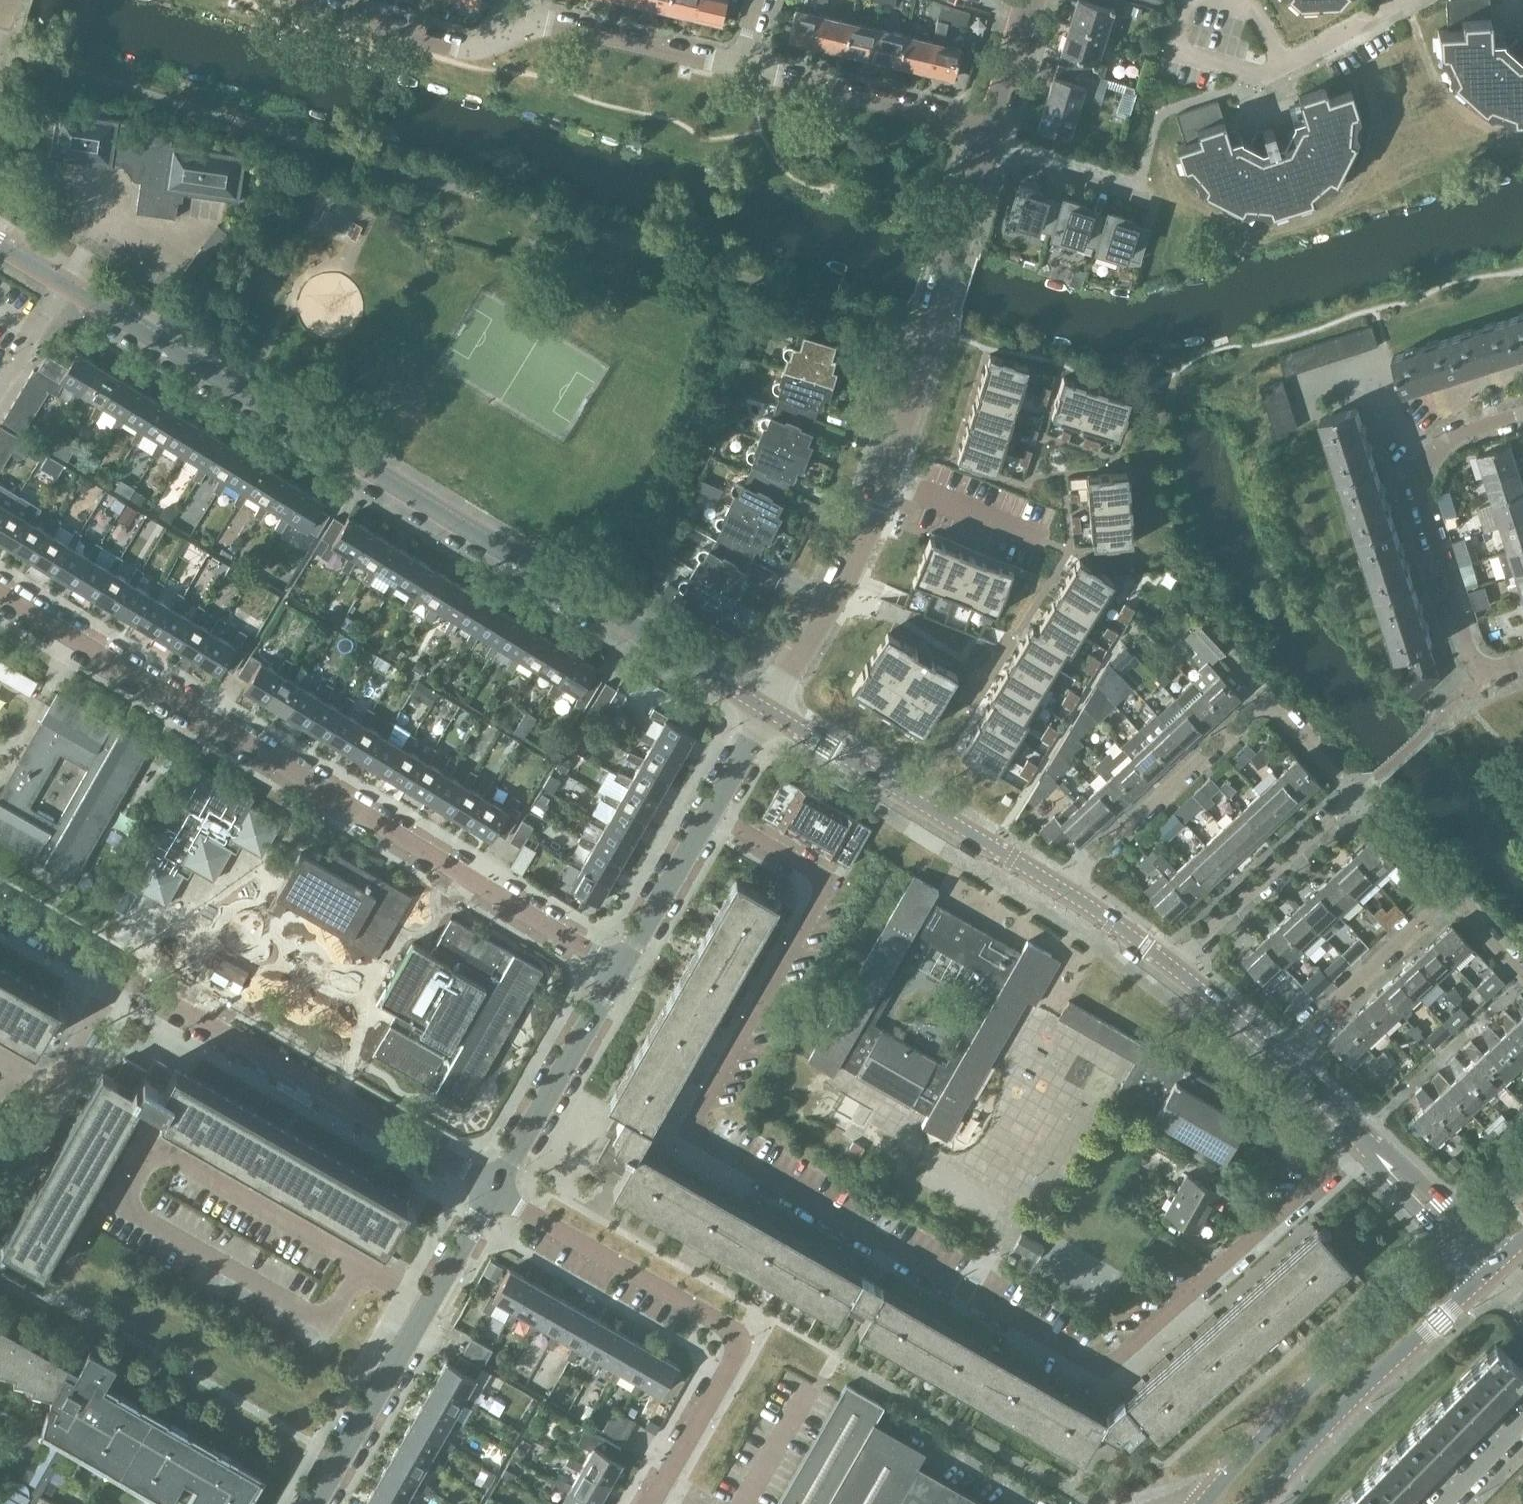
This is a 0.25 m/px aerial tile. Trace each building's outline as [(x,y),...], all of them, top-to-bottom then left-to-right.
[(640,3),(667,10),(669,0),(641,0),(640,3)] [(667,10),(694,16),(698,0),(669,0),(667,10)] [(694,16),(722,23),(728,0),(698,0),(694,16)] [(817,45),(824,16),(828,0),(817,0),(814,14),(796,9),(789,39),(817,45)] [(1070,26),(1104,36),(1112,10),(1123,13),(1127,1),(1124,0),(1088,0),(1088,1),(1083,0),(1077,0),(1070,26)] [(1517,41),(1512,47),(1503,39),(1503,36),(1492,37),(1490,0),(1446,0),(1448,29),(1438,30),(1439,53),(1447,52),(1457,74),(1452,80),(1485,109),(1490,104),(1512,112),(1513,119),(1522,118),(1522,41),(1517,41)] [(942,5),(933,3),(928,15),(938,19),(942,5)] [(961,48),(945,44),(949,23),(965,25),(968,13),(942,5),(938,19),(933,42),(926,71),(954,77),(961,48)] [(817,45),(844,51),(851,22),(824,16),(817,45)] [(844,51),(872,58),(879,29),(851,22),(844,51)] [(1071,56),(1067,67),(1103,78),(1107,66),(1096,63),(1104,36),(1070,26),(1061,53),(1071,56)] [(872,58),(899,64),(906,35),(879,29),(872,58)] [(899,64),(926,71),(933,42),(906,35),(899,64)] [(1103,78),(1067,67),(1058,64),(1038,129),(1069,138),(1083,93),(1102,99),(1108,79),(1103,78)] [(1242,136),(1241,136),(1236,122),(1226,125),(1218,101),(1177,114),(1186,143),(1177,146),(1184,168),(1191,166),(1206,184),(1203,191),(1242,211),(1246,204),(1269,206),(1272,213),(1313,200),(1311,193),(1330,177),(1336,181),(1356,141),(1350,138),(1352,114),(1359,112),(1352,90),(1329,97),(1326,88),(1298,97),(1300,102),(1289,105),(1294,119),(1293,120),(1294,122),(1284,141),(1278,143),(1273,128),(1263,131),(1264,134),(1255,136),(1252,143),(1242,138),(1242,136)] [(240,202),(247,155),(171,144),(174,129),(119,121),(119,120),(57,111),(50,157),(112,166),(112,165),(130,167),(137,177),(141,178),(136,212),(176,218),(180,193),(240,202)] [(1031,231),(1032,226),(1050,232),(1059,202),(1041,197),(1043,192),(1020,185),(1007,224),(1031,231)] [(1077,240),(1095,246),(1104,216),(1086,211),(1087,206),(1064,199),(1052,238),(1075,245),(1077,240)] [(1097,252),(1120,259),(1121,254),(1139,260),(1149,230),(1131,225),(1132,220),(1109,212),(1097,252)] [(184,270),(194,278),(227,232),(217,225),(184,270)] [(1508,319),(1520,355),(1522,354),(1522,315),(1508,319)] [(1520,355),(1508,319),(1451,338),(1463,374),(1520,355)] [(755,322),(752,332),(760,335),(763,333),(766,325),(755,322)] [(1363,329),(1369,349),(1380,346),(1373,326),(1363,329)] [(1351,333),(1357,353),(1369,349),(1363,329),(1351,333)] [(1339,337),(1346,357),(1357,353),(1351,333),(1339,337)] [(832,359),(836,346),(800,335),(796,348),(789,346),(785,348),(784,351),(784,354),(787,358),(788,359),(784,370),(832,384),(836,372),(831,371),(834,359),(832,359)] [(1339,337),(1327,341),(1334,361),(1346,357),(1339,337)] [(1463,374),(1451,338),(1394,356),(1405,392),(1463,374)] [(1334,361),(1327,341),(1315,345),(1322,365),(1334,361)] [(1304,348),(1310,368),(1322,365),(1315,345),(1304,348)] [(1304,348),(1292,352),(1298,372),(1310,368),(1304,348)] [(81,392),(98,364),(77,352),(68,366),(59,381),(56,379),(54,382),(49,391),(56,395),(64,382),(77,390),(81,392)] [(1298,372),(1292,352),(1280,356),(1287,376),(1298,372)] [(59,381),(68,366),(47,354),(38,368),(56,379),(59,381)] [(989,354),(982,376),(1019,387),(1026,366),(989,354)] [(118,377),(98,364),(81,392),(77,390),(70,404),(77,408),(85,395),(98,403),(101,405),(118,377)] [(48,393),(49,391),(54,382),(34,370),(28,380),(48,393)] [(828,396),(832,384),(784,370),(781,381),(777,381),(775,382),(773,385),(773,387),(773,390),(776,393),(779,394),(782,395),(778,407),(814,419),(818,406),(820,407),(824,395),(828,396)] [(982,376),(976,397),(1013,408),(1019,387),(982,376)] [(1052,401),(1049,413),(1073,420),(1084,383),(1060,376),(1056,387),(1055,387),(1050,401),(1052,401)] [(122,417),(139,389),(118,377),(101,405),(98,403),(91,417),(97,420),(105,407),(118,415),(122,417)] [(42,403),(48,393),(28,380),(21,390),(42,403)] [(1261,388),(1265,400),(1288,392),(1284,381),(1261,388)] [(1084,383),(1073,420),(1096,427),(1107,390),(1084,383)] [(1041,387),(1039,394),(1046,396),(1048,389),(1041,387)] [(159,402),(139,389),(122,417),(118,415),(111,429),(118,433),(126,420),(139,427),(142,430),(159,402)] [(36,413),(42,403),(21,390),(15,401),(36,413)] [(1107,390),(1096,427),(1120,435),(1131,398),(1107,390)] [(1265,400),(1269,411),(1292,404),(1288,392),(1265,400)] [(1039,394),(1037,400),(1044,402),(1046,396),(1039,394)] [(976,397),(970,417),(1007,429),(1013,408),(976,397)] [(29,423),(36,413),(15,401),(9,411),(29,423)] [(142,430),(139,427),(132,442),(138,445),(146,432),(159,440),(163,442),(180,414),(159,402),(142,430)] [(1269,411),(1272,423),(1295,416),(1292,404),(1269,411)] [(809,432),(814,419),(778,407),(774,418),(769,416),(766,416),(764,417),(761,419),(760,422),(761,426),(763,427),(764,428),(760,439),(806,457),(811,446),(806,444),(811,433),(809,432)] [(1357,408),(1321,419),(1341,479),(1377,468),(1357,408)] [(3,421),(23,434),(29,423),(9,411),(3,421)] [(163,442),(159,440),(152,454),(159,458),(167,444),(180,452),(183,454),(200,427),(180,414),(163,442)] [(1295,416),(1272,423),(1276,435),(1299,428),(1295,416)] [(970,417),(963,438),(1000,449),(1007,429),(970,417)] [(20,438),(0,426),(0,440),(14,449),(20,438)] [(221,439),(200,427),(183,454),(180,452),(173,466),(179,470),(187,457),(200,465),(204,467),(221,439)] [(1029,428),(1027,435),(1033,437),(1035,430),(1029,428)] [(1063,429),(1061,435),(1067,437),(1069,431),(1063,429)] [(1069,431),(1067,437),(1074,439),(1076,433),(1069,431)] [(65,433),(53,452),(67,461),(79,442),(65,433)] [(31,444),(20,438),(14,449),(12,452),(22,458),(31,444)] [(963,438),(957,460),(993,471),(1000,449),(963,438)] [(1092,438),(1090,444),(1097,446),(1099,440),(1092,438)] [(241,451),(221,439),(204,467),(200,465),(194,479),(200,483),(208,469),(221,477),(224,479),(241,451)] [(801,469),(806,457),(760,439),(756,450),(754,450),(751,450),(750,450),(747,453),(747,456),(748,458),(749,460),(750,461),(753,463),(755,464),(751,475),(785,490),(790,478),(792,478),(797,467),(801,469)] [(14,449),(0,440),(0,454),(8,459),(14,449)] [(1479,454),(1487,479),(1519,468),(1522,467),(1522,457),(1516,459),(1512,444),(1479,454)] [(1022,449),(1020,456),(1027,458),(1029,451),(1022,449)] [(224,479),(221,477),(214,491),(220,495),(228,482),(242,490),(245,492),(262,464),(241,451),(224,479)] [(64,465),(48,455),(41,467),(57,477),(64,465)] [(1020,456),(1018,462),(1025,464),(1027,458),(1020,456)] [(79,457),(74,465),(86,472),(91,464),(79,457)] [(245,492),(242,490),(235,504),(241,508),(249,494),(262,502),(265,504),(282,476),(262,464),(245,492)] [(1519,468),(1487,479),(1494,503),(1522,493),(1522,480),(1522,478),(1522,467),(1519,468)] [(1377,468),(1341,479),(1360,539),(1396,527),(1377,468)] [(1128,472),(1089,476),(1091,500),(1130,496),(1128,472)] [(779,503),(785,490),(751,475),(745,486),(741,484),(738,483),(735,485),(732,488),(732,490),(732,493),(734,495),(735,495),(730,506),(774,528),(780,517),(776,515),(780,505),(779,503)] [(269,507),(283,515),(286,517),(303,489),(282,476),(265,504),(262,502),(255,516),(261,520),(269,507)] [(92,482),(85,478),(79,488),(86,492),(92,482)] [(121,480),(115,490),(129,498),(135,488),(121,480)] [(286,517),(283,515),(276,529),(282,533),(290,519),(307,530),(320,509),(324,502),(303,489),(286,517)] [(136,490),(131,498),(141,505),(146,497),(136,490)] [(13,511),(20,497),(14,493),(6,507),(0,503),(0,525),(10,509),(13,511)] [(1494,503),(1502,526),(1522,520),(1522,493),(1494,503)] [(1130,496),(1091,500),(1093,522),(1132,519),(1130,496)] [(0,525),(0,541),(13,549),(30,522),(34,524),(41,510),(20,497),(13,511),(10,509),(0,525)] [(125,504),(116,498),(111,507),(121,512),(125,504)] [(138,510),(128,504),(121,515),(131,522),(138,510)] [(769,539),(774,528),(730,506),(725,516),(721,516),(720,516),(717,518),(716,522),(716,524),(718,527),(723,530),(718,541),(751,559),(757,547),(759,548),(765,537),(769,539)] [(170,522),(177,511),(171,507),(163,509),(159,515),(170,522)] [(317,536),(330,515),(320,509),(307,530),(317,536)] [(336,547),(350,555),(353,557),(370,530),(349,517),(344,524),(332,545),(329,543),(321,556),(328,561),(336,547)] [(30,522),(13,549),(34,562),(51,534),(54,536),(61,522),(55,518),(47,532),(34,524),(30,522)] [(344,524),(334,518),(322,538),(329,543),(332,545),(344,524)] [(1132,519),(1093,522),(1095,546),(1134,543),(1132,519)] [(1502,526),(1510,550),(1522,546),(1522,520),(1502,526)] [(1396,527),(1360,539),(1379,598),(1415,587),(1396,527)] [(357,560),(370,568),(374,570),(390,542),(370,530),(353,557),(350,555),(343,569),(349,573),(357,560)] [(34,562),(55,574),(71,546),(75,549),(82,534),(75,531),(67,544),(54,536),(51,534),(34,562)] [(904,607),(853,689),(923,731),(984,633),(992,625),(1015,567),(933,534),(904,607)] [(744,571),(751,559),(718,541),(711,552),(707,549),(705,549),(702,549),(699,551),(698,553),(698,556),(700,559),(701,560),(695,570),(737,596),(744,585),(739,583),(746,572),(744,571)] [(378,572),(391,580),(394,582),(411,555),(390,542),(374,570),(370,568),(363,582),(370,586),(378,572)] [(55,574),(75,587),(92,559),(95,561),(102,547),(96,543),(88,556),(75,549),(71,546),(55,574)] [(1510,550),(1501,553),(1508,578),(1517,575),(1517,574),(1522,572),(1522,546),(1510,550)] [(415,595),(432,567),(411,555),(394,582),(391,580),(384,594),(390,598),(398,585),(411,593),(415,595)] [(92,559),(75,587),(96,599),(112,571),(116,573),(123,559),(116,556),(108,569),(95,561),(92,559)] [(1079,559),(1067,578),(1100,598),(1112,579),(1079,559)] [(452,579),(432,567),(415,595),(411,593),(404,607),(411,611),(419,597),(432,605),(435,607),(452,579)] [(96,599),(116,612),(133,584),(136,586),(143,572),(137,568),(129,581),(116,573),(112,571),(96,599)] [(662,577),(651,570),(644,583),(654,589),(662,577)] [(730,607),(737,596),(695,570),(688,580),(686,579),(684,580),(681,581),(680,582),(679,585),(679,587),(680,589),(684,592),(669,584),(662,595),(711,625),(718,613),(720,615),(726,604),(730,607)] [(1067,578),(1057,595),(1090,615),(1100,598),(1067,578)] [(473,592),(452,579),(435,607),(432,605),(425,619),(431,623),(439,610),(452,618),(456,620),(473,592)] [(116,612),(137,624),(153,596),(157,598),(164,584),(158,580),(149,594),(136,586),(133,584),(116,612)] [(1434,646),(1415,587),(1379,598),(1398,658),(1408,655),(1431,648),(1434,646)] [(1478,589),(1470,592),(1476,611),(1484,608),(1478,589)] [(456,620),(452,618),(445,632),(452,636),(460,622),(473,630),(476,632),(493,604),(473,592),(456,620)] [(153,596),(137,624),(157,637),(174,609),(177,611),(184,597),(178,593),(170,606),(157,598),(153,596)] [(1057,595),(1046,613),(1079,633),(1090,615),(1057,595)] [(1129,602),(1123,612),(1132,617),(1138,608),(1129,602)] [(480,635),(493,643),(497,645),(514,617),(493,604),(476,632),(473,630),(466,644),(472,648),(480,635)] [(157,637),(178,649),(194,621),(198,623),(205,609),(199,605),(190,619),(177,611),(174,609),(157,637)] [(1046,613),(1036,630),(1065,648),(1068,650),(1079,633),(1046,613)] [(517,657),(534,629),(514,617),(497,645),(493,643),(486,657),(493,661),(501,647),(514,655),(517,657)] [(178,649),(198,662),(215,634),(218,636),(225,622),(219,618),(211,631),(198,623),(194,621),(178,649)] [(1195,629),(1220,656),(1231,646),(1206,619),(1195,629)] [(1118,621),(1113,629),(1121,635),(1127,626),(1118,621)] [(1032,628),(1021,645),(1054,665),(1065,648),(1036,630),(1032,628)] [(517,657),(514,655),(507,669),(513,673),(521,660),(534,668),(538,670),(555,642),(534,629),(517,657)] [(1113,629),(1108,638),(1116,643),(1121,635),(1113,629)] [(215,634),(198,662),(219,674),(224,667),(236,647),(239,648),(247,635),(240,630),(232,644),(218,636),(215,634)] [(1185,638),(1199,653),(1210,665),(1219,657),(1194,630),(1185,638)] [(538,670),(534,668),(527,682),(534,685),(542,672),(555,680),(558,682),(575,654),(555,642),(538,670)] [(1021,645),(1011,663),(1043,683),(1054,665),(1021,645)] [(246,653),(239,648),(236,647),(224,667),(234,673),(246,653)] [(1431,648),(1408,655),(1412,669),(1401,680),(1417,697),(1440,676),(1431,648)] [(1194,683),(1221,713),(1239,696),(1210,665),(1199,653),(1194,658),(1203,668),(1200,671),(1203,674),(1194,683)] [(596,667),(575,654),(558,682),(555,680),(548,694),(554,698),(562,685),(579,695),(596,667)] [(249,682),(261,662),(251,655),(238,676),(249,682)] [(1118,655),(1109,663),(1117,671),(1125,664),(1118,655)] [(1097,656),(1092,664),(1100,669),(1105,661),(1097,656)] [(282,675),(286,677),(293,662),(286,659),(278,672),(261,662),(249,682),(244,690),(265,702),(282,675)] [(12,686),(20,673),(0,662),(0,679),(12,686)] [(1011,663),(1000,680),(1033,700),(1043,683),(1011,663)] [(1092,664),(1086,673),(1095,678),(1100,669),(1092,664)] [(265,702),(286,715),(303,687),(306,689),(313,675),(307,671),(299,684),(286,677),(282,675),(265,702)] [(1104,672),(1097,684),(1108,696),(1115,683),(1104,672)] [(20,673),(12,686),(31,696),(38,684),(20,673)] [(1000,680),(989,697),(993,700),(1022,717),(1033,700),(1000,680)] [(617,690),(607,683),(594,704),(605,710),(617,690)] [(1204,729),(1221,713),(1194,683),(1176,699),(1204,729)] [(286,715),(306,727),(323,699),(327,701),(334,687),(327,684),(319,697),(306,689),(303,687),(286,715)] [(1109,698),(1108,696),(1097,684),(1084,706),(1087,709),(1095,718),(1113,701),(1109,698)] [(1076,691),(1070,699),(1079,704),(1084,696),(1076,691)] [(40,723),(44,725),(0,800),(0,840),(72,881),(149,747),(57,694),(40,723)] [(323,699),(306,727),(327,740),(344,712),(347,714),(354,700),(348,696),(340,709),(327,701),(323,699)] [(1158,714),(1167,724),(1186,745),(1204,729),(1176,699),(1175,698),(1158,714)] [(1070,699),(1065,708),(1074,713),(1079,704),(1070,699)] [(993,700),(982,717),(1015,737),(1026,720),(1022,717),(993,700)] [(1095,718),(1087,709),(1084,706),(1071,729),(1079,738),(1098,721),(1096,719),(1095,718)] [(364,724),(368,726),(375,712),(368,709),(360,722),(347,714),(344,712),(327,740),(347,752),(364,724)] [(663,724),(656,738),(654,741),(682,757),(694,736),(666,720),(668,717),(654,709),(650,717),(663,724)] [(1149,741),(1168,762),(1186,745),(1167,724),(1158,714),(1156,713),(1139,730),(1149,741)] [(982,717),(972,734),(1004,754),(1015,737),(982,717)] [(347,752),(368,765),(385,737),(388,739),(395,725),(389,721),(381,734),(368,726),(364,724),(347,752)] [(1054,725),(1049,734),(1058,739),(1063,731),(1054,725)] [(1071,729),(1058,750),(1060,753),(1067,760),(1084,744),(1079,738),(1071,729)] [(1121,746),(1123,748),(1151,778),(1168,762),(1149,741),(1139,730),(1121,746)] [(651,745),(644,759),(642,762),(670,778),(682,757),(654,741),(656,738),(642,731),(638,738),(651,745)] [(385,737),(368,765),(388,777),(405,749),(409,751),(416,737),(409,733),(401,747),(388,739),(385,737)] [(972,734),(960,753),(993,773),(1004,754),(972,734)] [(1049,734),(1044,742),(1052,748),(1058,739),(1049,734)] [(1244,748),(1242,749),(1250,758),(1252,756),(1256,753),(1248,744),(1244,748)] [(388,777),(409,790),(426,762),(429,764),(436,750),(430,746),(422,759),(409,751),(405,749),(388,777)] [(1256,753),(1266,764),(1272,756),(1262,747),(1256,753)] [(1114,773),(1133,794),(1151,778),(1123,748),(1113,758),(1108,753),(1101,760),(1102,761),(1114,773)] [(1054,781),(1071,765),(1067,760),(1060,753),(1058,750),(1046,770),(1045,771),(1054,781)] [(640,766),(632,779),(630,783),(658,799),(670,778),(642,762),(644,759),(630,752),(626,758),(640,766)] [(1256,753),(1252,756),(1250,758),(1258,769),(1266,764),(1256,753)] [(409,790),(429,802),(446,774),(450,776),(457,762),(450,758),(442,772),(429,764),(426,762),(409,790)] [(1278,776),(1300,800),(1319,782),(1297,759),(1278,776)] [(1033,760),(1028,769),(1036,774),(1041,765),(1033,760)] [(1096,790),(1116,811),(1133,794),(1114,773),(1102,761),(1101,760),(1094,766),(1107,780),(1096,790)] [(237,853),(241,845),(262,857),(280,825),(249,807),(255,797),(193,762),(163,814),(165,816),(145,851),(152,856),(134,888),(166,906),(184,875),(189,877),(193,870),(214,882),(232,850),(237,853)] [(1028,769),(1023,777),(1031,782),(1036,774),(1028,769)] [(446,774),(429,802),(450,815),(467,787),(470,789),(477,775),(471,771),(463,784),(450,776),(446,774)] [(628,787),(620,800),(618,804),(646,820),(658,799),(630,783),(632,779),(618,773),(614,779),(628,787)] [(1300,800),(1278,776),(1260,793),(1282,817),(1300,800)] [(763,817),(795,835),(817,797),(785,779),(763,817)] [(1220,787),(1230,798),(1236,790),(1225,781),(1220,787)] [(450,815),(470,827),(487,799),(491,801),(498,787),(491,783),(483,797),(470,789),(467,787),(450,815)] [(1201,787),(1193,795),(1204,807),(1207,810),(1215,802),(1211,798),(1201,787)] [(1073,800),(1079,806),(1098,827),(1116,811),(1096,790),(1086,799),(1083,796),(1079,795),(1073,800)] [(1260,793),(1242,810),(1264,834),(1282,817),(1260,793)] [(616,808),(608,821),(606,825),(635,841),(646,820),(618,804),(620,800),(606,794),(602,800),(616,808)] [(487,799),(470,827),(491,840),(496,832),(508,812),(512,814),(520,801),(512,796),(504,809),(491,801),(487,799)] [(795,835),(850,867),(872,829),(817,797),(795,835)] [(1079,806),(1073,800),(1057,817),(1056,816),(1043,828),(1040,831),(1047,838),(1049,840),(1052,837),(1061,847),(1062,846),(1073,836),(1080,844),(1098,827),(1079,806)] [(1178,809),(1175,812),(1183,821),(1186,824),(1194,816),(1183,805),(1178,809)] [(1264,834),(1242,810),(1223,827),(1245,851),(1264,834)] [(506,839),(519,818),(512,814),(508,812),(496,832),(506,839)] [(1172,815),(1165,821),(1177,834),(1186,825),(1174,813),(1172,815)] [(604,829),(596,842),(594,845),(623,862),(635,841),(606,825),(608,821),(594,815),(590,821),(604,829)] [(533,827),(523,821),(510,842),(521,848),(533,827)] [(1205,844),(1227,868),(1245,851),(1223,827),(1205,844)] [(592,850),(584,863),(582,866),(611,882),(623,862),(594,845),(596,842),(582,835),(578,842),(592,850)] [(1352,856),(1374,880),(1393,862),(1371,839),(1352,856)] [(1205,844),(1187,862),(1209,885),(1227,868),(1205,844)] [(331,870),(315,861),(307,856),(301,853),(293,866),(290,870),(275,896),(270,906),(268,910),(281,917),(289,904),(350,939),(349,941),(376,957),(411,896),(381,879),(377,877),(339,855),(331,870)] [(1177,871),(1161,853),(1152,861),(1157,866),(1163,873),(1169,879),(1191,902),(1209,885),(1187,862),(1177,871)] [(1147,855),(1142,859),(1141,861),(1149,872),(1157,866),(1152,861),(1147,855)] [(582,866),(584,863),(570,856),(567,863),(580,870),(570,888),(599,904),(611,882),(582,866)] [(1356,897),(1374,880),(1352,856),(1334,873),(1356,897)] [(1191,902),(1169,879),(1163,873),(1144,890),(1150,896),(1172,920),(1191,902)] [(1334,873),(1316,890),(1338,914),(1356,897),(1334,873)] [(1415,885),(1405,875),(1399,883),(1409,891),(1415,885)] [(911,1106),(928,1115),(922,1126),(946,1140),(1027,1000),(1034,988),(1052,956),(1028,942),(1021,953),(1009,945),(983,931),(972,924),(933,902),(939,891),(914,877),(809,1061),(833,1075),(839,1064),(856,1074),(855,1075),(910,1107),(911,1106)] [(616,1140),(639,1150),(651,1129),(650,1128),(653,1124),(658,1127),(670,1106),(665,1103),(669,1096),(674,1099),(686,1078),(681,1075),(684,1069),(689,1072),(701,1051),(696,1048),(700,1041),(705,1044),(717,1023),(712,1020),(779,904),(737,880),(608,1104),(630,1117),(616,1140)] [(1316,890),(1298,907),(1325,937),(1328,940),(1346,923),(1338,914),(1316,890)] [(1368,909),(1378,920),(1384,915),(1376,904),(1368,909)] [(1298,907),(1279,924),(1301,948),(1307,954),(1325,937),(1298,907)] [(1378,920),(1368,909),(1362,917),(1372,925),(1378,920)] [(542,971),(450,918),(434,946),(437,948),(393,1025),(390,1023),(373,1052),(465,1105),(542,971)] [(1279,924),(1261,941),(1283,965),(1301,948),(1279,924)] [(1434,942),(1453,963),(1471,946),(1452,925),(1434,942)] [(1283,965),(1261,941),(1242,959),(1271,990),(1290,972),(1283,965)] [(1436,979),(1453,963),(1434,942),(1416,958),(1436,979)] [(1474,949),(1465,957),(1484,978),(1493,970),(1474,949)] [(237,965),(236,966),(215,954),(208,966),(242,985),(249,973),(237,965)] [(1416,958),(1399,974),(1418,996),(1436,979),(1416,958)] [(1344,968),(1349,964),(1344,959),(1334,968),(1331,965),(1323,971),(1332,980),(1344,968)] [(2,1033),(4,1028),(11,1032),(8,1037),(28,1048),(31,1043),(36,1046),(60,1004),(15,978),(5,972),(0,969),(0,1032),(2,1033)] [(1399,974),(1381,991),(1400,1012),(1418,996),(1399,974)] [(1313,997),(1316,995),(1322,989),(1310,976),(1301,984),(1313,997)] [(1447,992),(1457,1003),(1463,998),(1455,987),(1447,992)] [(1381,991),(1363,1007),(1383,1028),(1400,1012),(1381,991)] [(1457,1003),(1447,992),(1442,999),(1452,1007),(1457,1003)] [(1293,1002),(1283,1011),(1290,1019),(1300,1009),(1293,1002)] [(1363,1007),(1346,1023),(1365,1044),(1383,1028),(1363,1007)] [(1497,1041),(1519,1066),(1522,1062),(1522,1036),(1513,1026),(1517,1022),(1505,1010),(1499,1015),(1507,1032),(1500,1038),(1497,1041)] [(1517,1022),(1513,1026),(1522,1036),(1522,1017),(1517,1022)] [(1412,1024),(1422,1035),(1427,1031),(1420,1019),(1412,1024)] [(1365,1044),(1346,1023),(1328,1040),(1354,1069),(1372,1052),(1365,1044)] [(1422,1035),(1412,1024),(1406,1032),(1417,1040),(1422,1035)] [(1490,1047),(1484,1053),(1480,1057),(1503,1081),(1519,1066),(1497,1041),(1500,1038),(1488,1025),(1482,1031),(1490,1047)] [(1467,1069),(1463,1072),(1486,1097),(1503,1081),(1480,1057),(1484,1053),(1472,1041),(1466,1046),(1473,1063),(1467,1069)] [(1145,1044),(1135,1061),(1117,1093),(1156,1115),(1154,1119),(1159,1122),(1226,1161),(1227,1158),(1248,1122),(1219,1106),(1227,1091),(1185,1067),(1146,1045),(1145,1044)] [(1377,1057),(1387,1068),(1392,1063),(1385,1052),(1377,1057)] [(1457,1078),(1450,1084),(1447,1087),(1470,1112),(1486,1097),(1463,1072),(1467,1069),(1455,1056),(1449,1062),(1457,1078)] [(163,1109),(160,1116),(165,1119),(162,1124),(183,1136),(186,1131),(193,1135),(190,1140),(211,1152),(214,1147),(220,1151),(218,1156),(239,1168),(241,1163),(248,1166),(245,1172),(266,1183),(269,1178),(276,1183),(274,1188),(295,1200),(297,1195),(304,1198),(301,1203),(322,1215),(325,1210),(332,1214),(329,1219),(350,1231),(353,1226),(360,1230),(357,1235),(377,1247),(380,1242),(385,1245),(409,1202),(175,1069),(174,1070),(158,1060),(151,1073),(124,1057),(123,1058),(125,1059),(114,1079),(102,1073),(2,1249),(44,1273),(126,1130),(130,1132),(142,1111),(137,1109),(143,1098),(163,1109)] [(1387,1068),(1377,1057),(1371,1064),(1382,1073),(1387,1068)] [(1440,1094),(1434,1099),(1430,1103),(1453,1128),(1470,1112),(1447,1087),(1450,1084),(1439,1071),(1432,1077),(1440,1094)] [(1422,1087),(1416,1093),(1423,1109),(1413,1119),(1436,1143),(1453,1128),(1430,1103),(1434,1099),(1422,1087)] [(639,1150),(616,1140),(611,1137),(597,1161),(598,1162),(598,1160),(623,1174),(613,1191),(838,1319),(844,1308),(865,1319),(858,1331),(1083,1459),(1101,1427),(1107,1417),(1106,1416),(1103,1415),(1105,1410),(1084,1398),(1082,1403),(1075,1399),(1078,1394),(1057,1382),(1054,1387),(1047,1383),(1050,1378),(1029,1366),(1026,1371),(1019,1367),(1022,1362),(1001,1350),(998,1355),(882,1289),(883,1288),(862,1276),(862,1277),(746,1211),(749,1206),(728,1194),(725,1199),(718,1195),(721,1190),(700,1178),(697,1183),(690,1179),(693,1174),(672,1162),(669,1167),(662,1163),(665,1158),(644,1146),(641,1151),(639,1150)] [(860,1156),(864,1149),(854,1143),(849,1150),(860,1156)] [(1187,1175),(1176,1195),(1210,1214),(1221,1194),(1187,1175)] [(1210,1214),(1176,1195),(1165,1215),(1198,1234),(1210,1214)] [(1106,1416),(1107,1417),(1101,1427),(1119,1438),(1123,1434),(1128,1439),(1145,1424),(1157,1437),(1350,1265),(1317,1229),(1218,1318),(1214,1313),(1196,1329),(1200,1334),(1194,1339),(1190,1335),(1172,1351),(1176,1355),(1170,1360),(1166,1356),(1148,1372),(1152,1376),(1146,1382),(1142,1377),(1124,1393),(1128,1398),(1125,1401),(1124,1400),(1106,1416)] [(1043,1247),(1034,1242),(1021,1235),(1014,1249),(1036,1261),(1044,1248),(1043,1247)] [(498,1300),(511,1308),(515,1310),(531,1281),(510,1269),(494,1297),(490,1295),(482,1309),(490,1314),(498,1300)] [(519,1312),(532,1320),(536,1322),(552,1293),(531,1281),(515,1310),(511,1308),(504,1322),(511,1326),(519,1312)] [(539,1324),(553,1332),(556,1334),(573,1305),(552,1293),(536,1322),(532,1320),(525,1334),(532,1337),(539,1324)] [(560,1336),(574,1344),(577,1346),(593,1317),(573,1305),(556,1334),(553,1332),(546,1346),(552,1349),(560,1336)] [(581,1348),(595,1356),(598,1357),(614,1329),(593,1317),(577,1346),(574,1344),(567,1358),(573,1361),(581,1348)] [(0,1323),(0,1370),(16,1374),(14,1380),(15,1381),(15,1379),(33,1384),(32,1390),(33,1391),(33,1390),(52,1395),(70,1365),(72,1366),(73,1365),(0,1323)] [(602,1360),(615,1367),(619,1369),(635,1341),(614,1329),(598,1357),(595,1356),(588,1370),(594,1373),(602,1360)] [(485,1364),(493,1349),(472,1337),(464,1352),(485,1364)] [(623,1372),(636,1379),(640,1381),(656,1353),(635,1341),(619,1369),(615,1367),(609,1382),(615,1385),(623,1372)] [(1480,1419),(1498,1400),(1501,1403),(1509,1395),(1506,1392),(1522,1375),(1522,1370),(1496,1344),(1451,1390),(1480,1419)] [(29,1496),(30,1494),(30,1493),(30,1491),(30,1490),(30,1488),(29,1486),(28,1485),(27,1484),(26,1483),(24,1482),(23,1481),(21,1481),(18,1481),(17,1481),(15,1482),(13,1483),(10,1486),(2,1491),(0,1493),(0,1503),(58,1503),(41,1494),(43,1490),(44,1490),(68,1448),(67,1448),(70,1444),(84,1452),(82,1454),(105,1467),(107,1465),(133,1480),(134,1480),(132,1482),(155,1496),(157,1493),(171,1501),(174,1496),(189,1503),(247,1503),(254,1492),(252,1491),(260,1477),(228,1458),(229,1456),(216,1449),(215,1451),(190,1436),(191,1434),(168,1421),(167,1423),(140,1407),(141,1405),(118,1392),(117,1394),(104,1387),(117,1364),(90,1349),(79,1369),(73,1365),(72,1366),(70,1365),(52,1395),(50,1401),(52,1402),(58,1405),(53,1414),(48,1412),(44,1429),(62,1439),(60,1443),(54,1440),(30,1482),(36,1486),(30,1496),(29,1496)] [(640,1381),(636,1379),(629,1393),(636,1397),(644,1384),(661,1394),(677,1365),(656,1353),(640,1381)] [(435,1384),(464,1400),(462,1403),(476,1410),(479,1404),(466,1396),(482,1368),(461,1356),(455,1367),(448,1362),(435,1384)] [(435,1384),(423,1404),(452,1421),(450,1424),(464,1431),(468,1425),(454,1417),(462,1403),(464,1400),(435,1384)] [(918,1465),(926,1451),(875,1422),(884,1407),(847,1385),(779,1503),(986,1503),(918,1465)] [(1480,1419),(1451,1390),(1406,1436),(1435,1465),(1453,1446),(1456,1449),(1464,1441),(1461,1438),(1480,1419)] [(423,1404),(411,1425),(440,1441),(438,1445),(452,1452),(456,1445),(442,1438),(450,1424),(452,1421),(423,1404)] [(630,1432),(636,1422),(616,1410),(609,1420),(630,1432)] [(624,1443),(630,1432),(609,1420),(603,1431),(624,1443)] [(411,1425),(400,1446),(428,1462),(426,1466),(440,1473),(444,1466),(430,1458),(438,1445),(440,1441),(411,1425)] [(616,1458),(622,1447),(587,1428),(583,1435),(597,1443),(595,1446),(616,1458)] [(592,1450),(584,1464),(582,1467),(610,1484),(623,1462),(616,1458),(595,1446),(597,1443),(583,1435),(578,1443),(592,1450)] [(1435,1465),(1406,1436),(1361,1482),(1383,1503),(1396,1503),(1409,1491),(1412,1494),(1419,1486),(1416,1483),(1435,1465)] [(400,1446),(388,1467),(416,1483),(414,1487),(428,1494),(432,1487),(418,1479),(426,1466),(428,1462),(400,1446)] [(572,1484),(570,1488),(598,1503),(599,1503),(610,1484),(582,1467),(584,1464),(570,1457),(566,1463),(580,1471),(572,1484)] [(376,1488),(404,1503),(413,1503),(406,1500),(414,1487),(416,1483),(388,1467),(376,1488)] [(561,1503),(598,1503),(570,1488),(572,1484),(558,1478),(554,1484),(568,1492),(561,1503)] [(1361,1482),(1339,1503),(1383,1503),(1361,1482)] [(366,1503),(404,1503),(376,1488),(366,1503)]
